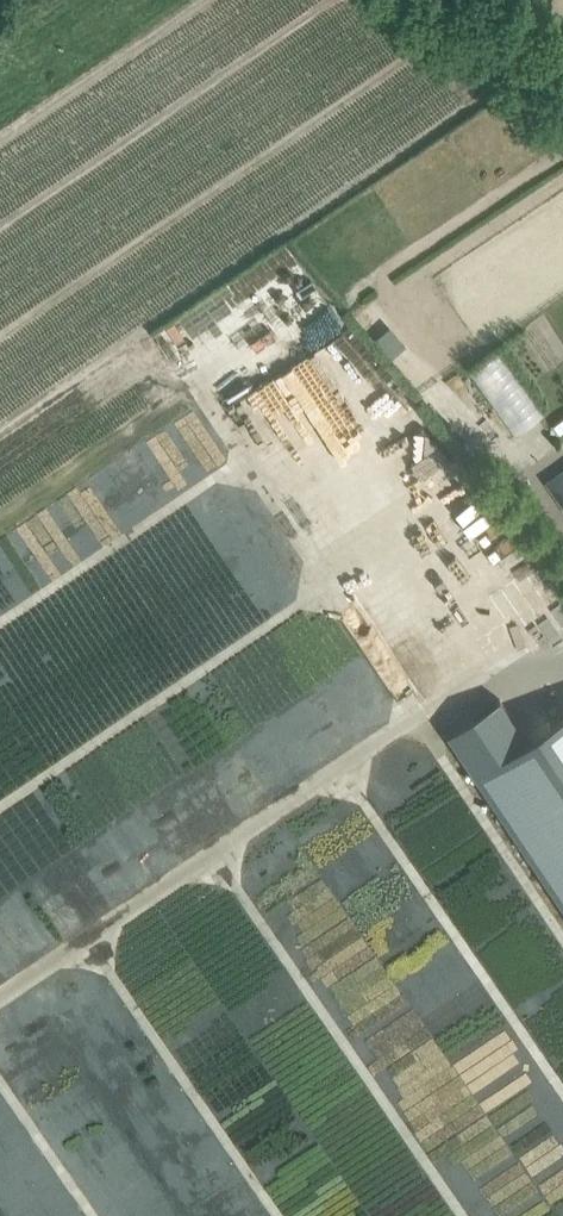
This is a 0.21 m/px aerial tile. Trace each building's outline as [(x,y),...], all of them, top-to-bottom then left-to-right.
[(340,393),(371,368),(341,330),(309,355),(340,393)] [(481,386),(510,431),(542,410),(502,349),(482,362),(493,378),(481,386)] [(546,480),(562,505),(562,468),(546,480)] [(476,772),(562,902),(562,714),(525,739),(476,772)]
